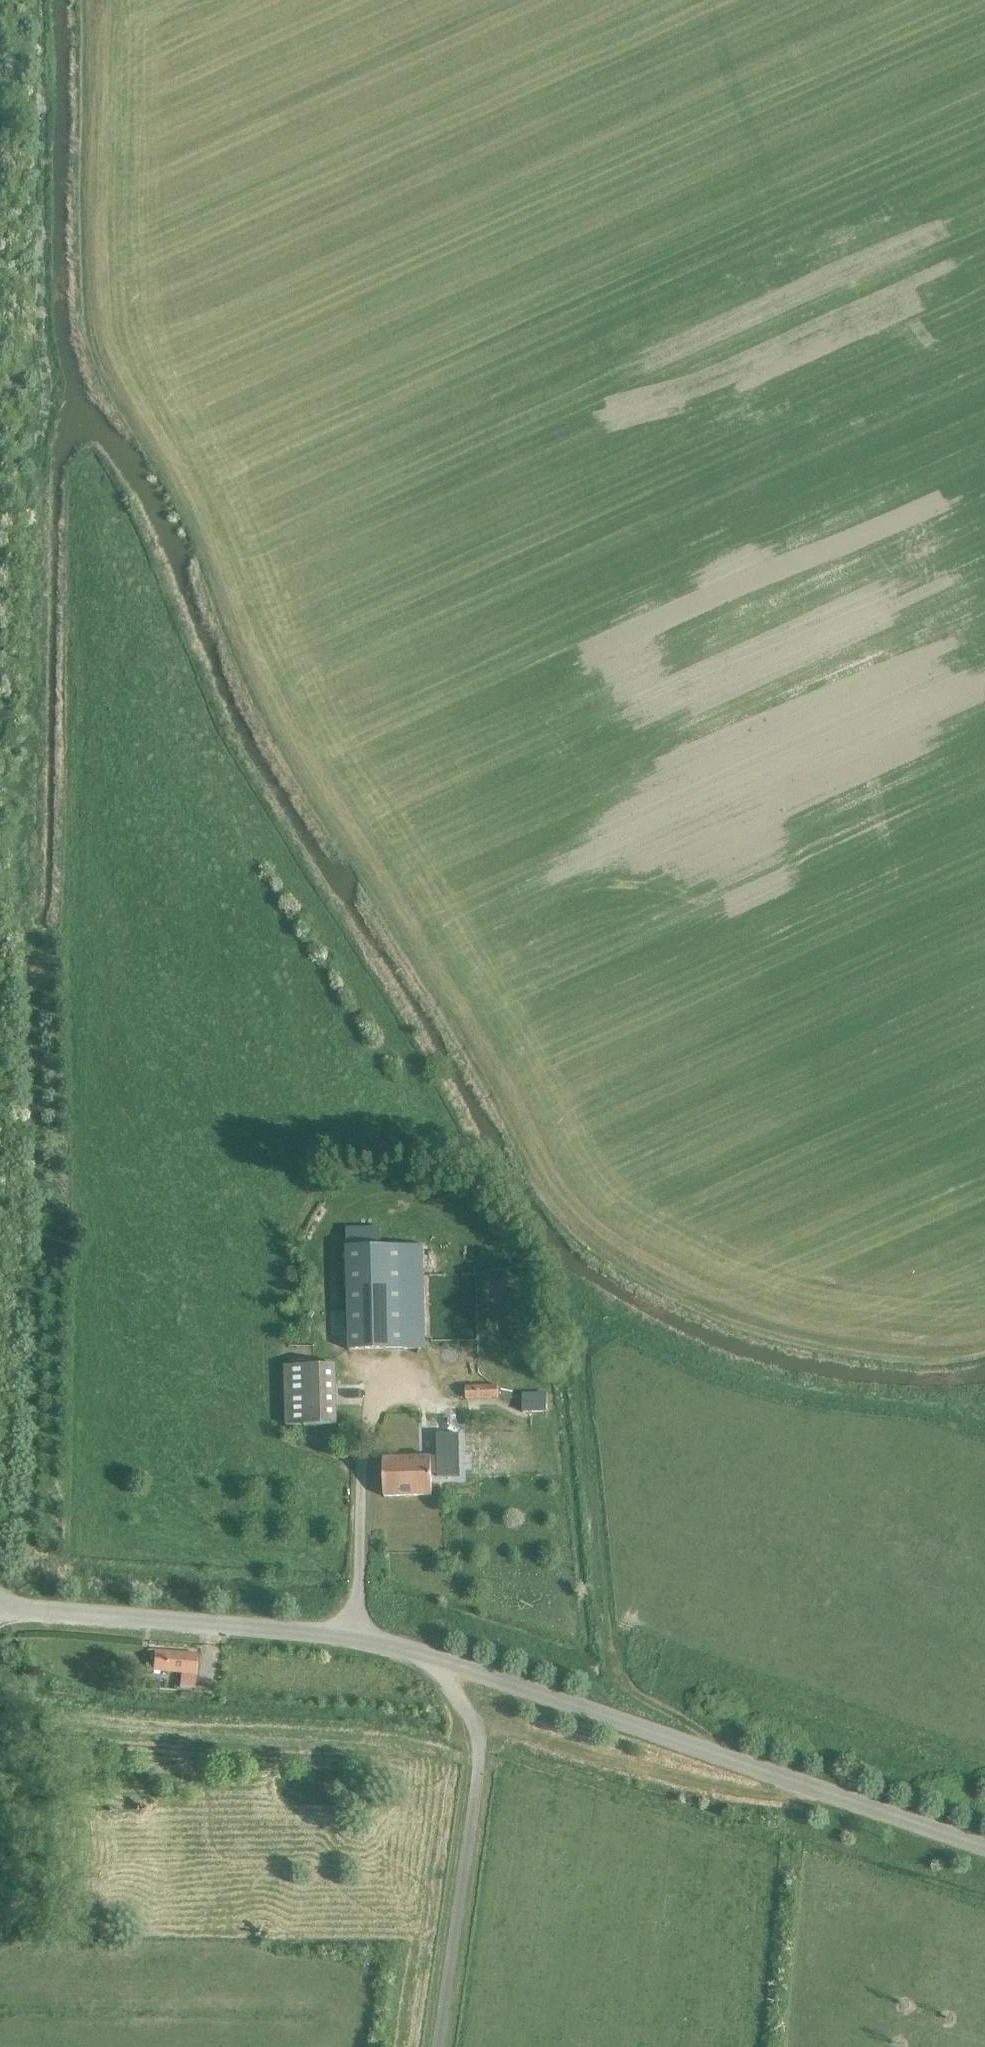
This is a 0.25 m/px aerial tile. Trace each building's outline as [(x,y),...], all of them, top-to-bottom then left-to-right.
[(377,1228),(344,1228),(347,1351),(422,1349),(420,1246),(377,1247),(377,1228)] [(334,1366),(282,1366),(283,1426),(335,1425),(334,1366)] [(496,1383),(464,1384),(464,1398),(496,1397),(496,1383)] [(545,1392),(521,1392),(521,1411),(545,1411),(545,1392)] [(456,1414),(440,1414),(425,1414),(426,1455),(382,1456),(383,1496),(429,1495),(428,1468),(441,1467),(441,1439),(457,1438),(456,1414)] [(181,1671),(180,1686),(193,1687),(194,1672),(196,1652),(154,1649),(153,1663),(145,1662),(145,1668),(181,1671)]
